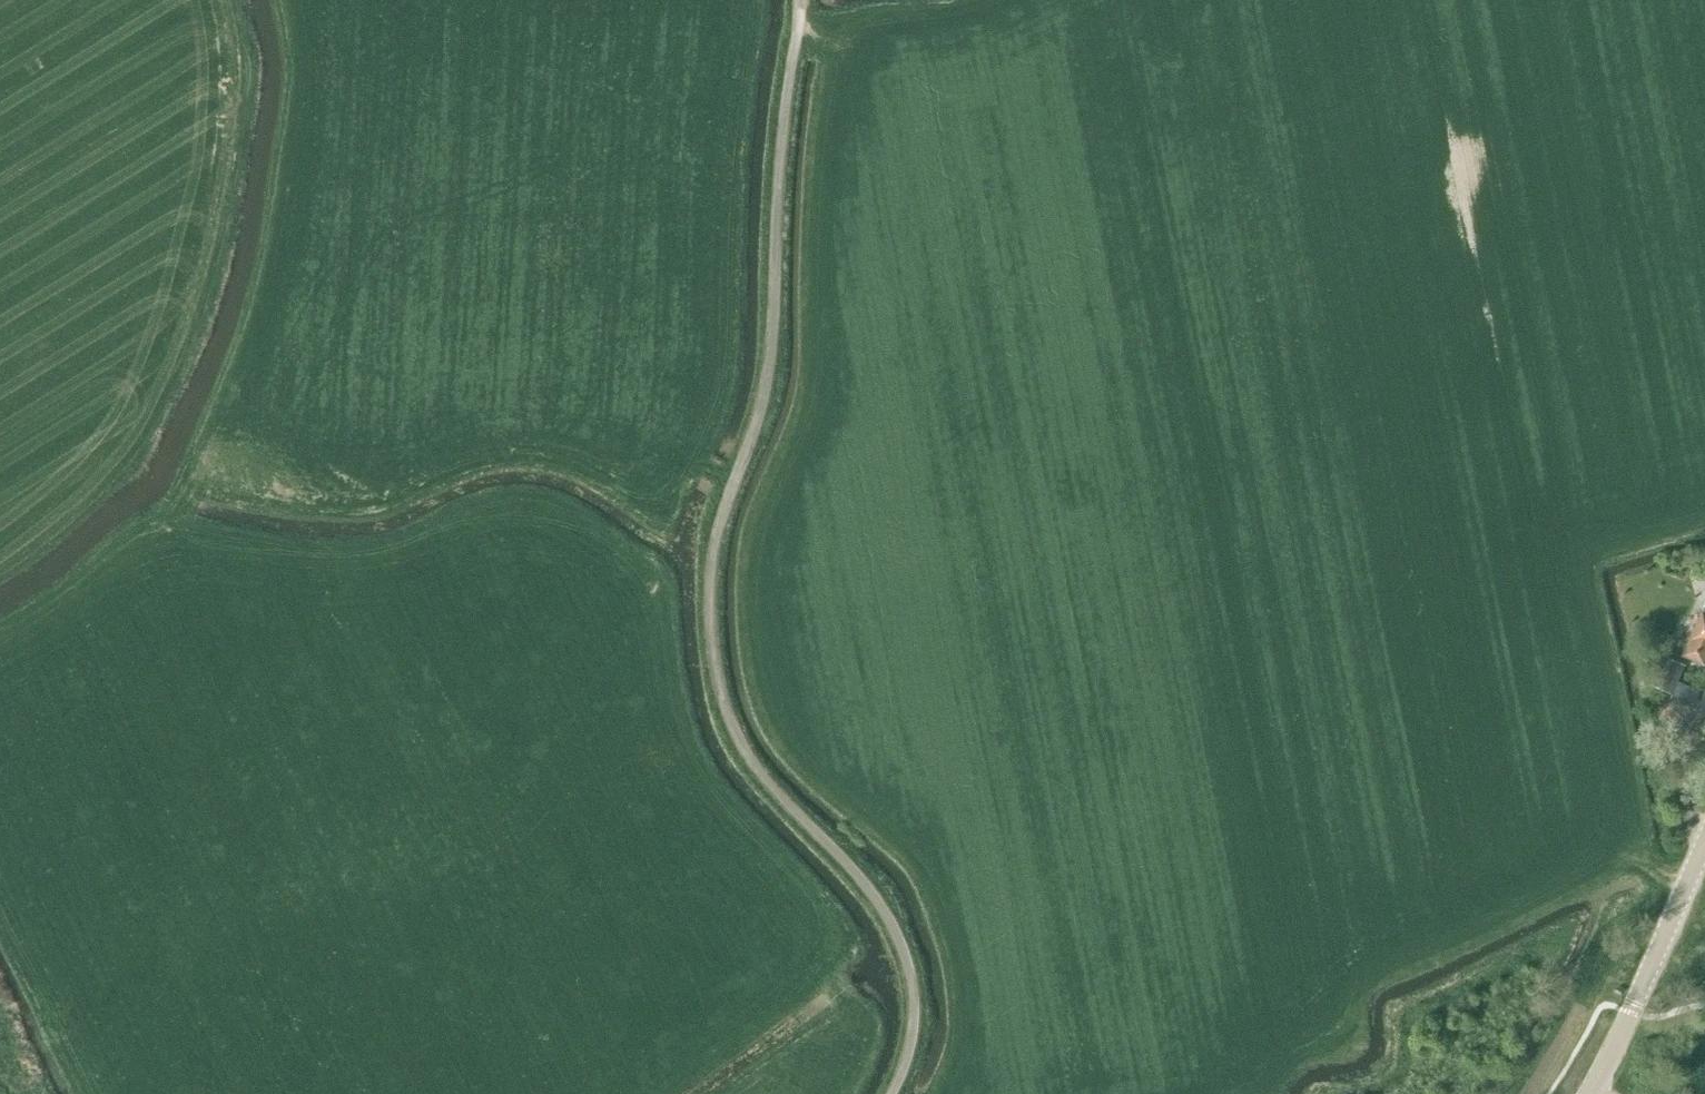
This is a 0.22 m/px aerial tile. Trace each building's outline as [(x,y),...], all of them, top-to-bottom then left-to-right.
[(1703,608),(1683,654),(1704,663),(1704,660),(1704,608),(1703,608)] [(1649,683),(1673,695),(1688,665),(1662,654),(1649,683)]
